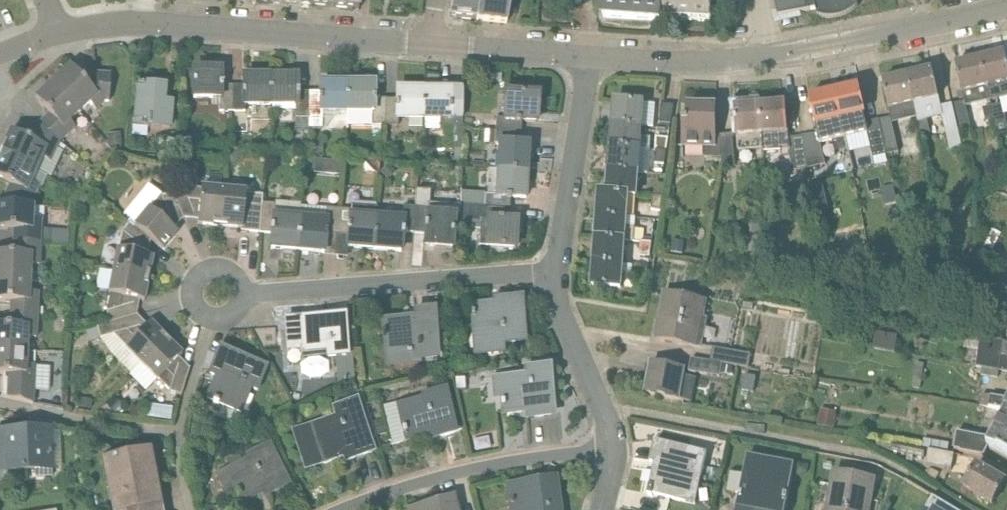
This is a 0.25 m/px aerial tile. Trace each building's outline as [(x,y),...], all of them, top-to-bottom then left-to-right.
[(331,8),(358,11),(359,0),(332,0),(331,8)] [(450,17),(460,18),(460,19),(472,20),(472,19),(477,20),(480,0),(453,0),(450,17)] [(477,20),(507,23),(511,0),(480,0),(477,20)] [(605,17),(662,20),(663,0),(606,0),(605,17)] [(662,20),(712,23),(713,0),(663,0),(662,20)] [(778,16),(777,16),(778,18),(781,18),(781,17),(810,11),(816,9),(817,16),(820,17),(823,17),(827,18),(830,18),(833,18),(837,18),(840,17),(843,16),(846,15),(849,13),(852,12),(854,10),(856,8),(858,6),(857,0),(774,0),(778,16)] [(1005,53),(980,59),(990,100),(1006,96),(1006,60),(1005,53)] [(990,100),(980,59),(956,65),(964,102),(952,105),(959,134),(972,130),(966,106),(990,100)] [(108,102),(110,95),(111,75),(95,74),(85,83),(72,69),(73,69),(71,67),(53,83),(81,113),(90,104),(96,111),(105,102),(108,102)] [(219,111),(232,111),(233,86),(223,86),(223,84),(221,84),(221,70),(194,70),(193,97),(220,98),(219,111)] [(916,116),(918,123),(921,136),(930,134),(927,121),(942,117),(950,150),(962,147),(959,134),(952,105),(941,107),(932,70),(907,76),(916,116)] [(233,86),(232,111),(245,111),(245,104),(271,104),(271,76),(244,76),(244,86),(233,86)] [(309,131),(309,117),(309,92),(299,92),(299,91),(297,90),(297,76),(271,76),(271,104),(297,104),(297,117),(296,131),(309,131)] [(882,81),(892,121),(880,124),(887,155),(899,153),(892,122),(916,116),(907,76),(882,81)] [(50,115),(38,126),(60,143),(76,129),(70,123),(81,113),(53,83),(35,100),(36,102),(37,101),(50,115)] [(322,111),(347,111),(347,83),(321,83),(321,92),(309,92),(309,117),(322,117),(322,111)] [(374,83),(347,83),(347,111),(372,111),(372,124),(385,124),(385,99),(376,99),(376,97),(374,97),(374,83)] [(138,89),(136,119),(148,120),(147,127),(169,129),(170,105),(163,104),(164,88),(143,86),(144,86),(138,86),(138,89)] [(865,115),(859,87),(847,90),(846,86),(836,89),(836,92),(834,93),(840,120),(841,120),(845,138),(866,133),(868,133),(866,124),(864,115),(865,115)] [(398,118),(424,118),(424,90),(398,90),(398,99),(385,99),(385,124),(398,124),(398,118)] [(463,149),(463,131),(463,90),(424,90),(424,118),(450,118),(450,131),(449,149),(454,149),(463,149)] [(845,138),(840,120),(834,93),(832,93),(831,90),(821,92),(822,95),(809,98),(815,126),(818,134),(802,136),(807,169),(808,169),(808,168),(824,166),(820,144),(845,138)] [(496,118),(495,131),(521,133),(522,121),(536,122),(538,95),(506,93),(505,119),(496,118)] [(641,127),(643,103),(615,101),(613,125),(641,127)] [(788,138),(786,103),(760,105),(763,145),(763,149),(763,151),(789,151),(792,171),(807,169),(802,136),(788,138)] [(991,106),(994,119),(999,140),(1006,137),(1006,124),(1002,103),(991,106)] [(671,124),(673,105),(661,104),(660,123),(671,124)] [(763,145),(760,105),(735,107),(736,135),(737,135),(738,151),(763,149),(763,145)] [(688,120),(684,120),(684,145),(704,146),(704,158),(722,158),(723,164),(735,163),(733,134),(716,136),(716,106),(688,106),(688,120)] [(985,121),(994,119),(991,106),(983,108),(985,121)] [(235,119),(235,131),(247,131),(247,119),(235,119)] [(887,155),(880,124),(879,124),(879,121),(866,124),(868,133),(866,133),(872,159),(887,155)] [(641,127),(613,125),(611,147),(639,149),(641,127)] [(11,132),(1,154),(37,171),(43,160),(51,161),(60,143),(38,126),(37,126),(30,142),(13,134),(13,133),(11,132)] [(500,144),(498,169),(526,171),(528,145),(520,145),(521,133),(495,131),(494,143),(500,144)] [(105,133),(106,145),(119,144),(118,132),(105,133)] [(178,143),(178,133),(169,133),(169,143),(178,143)] [(178,136),(178,145),(189,145),(189,136),(178,136)] [(657,138),(656,150),(666,151),(668,139),(657,138)] [(321,141),(308,141),(308,155),(321,155),(321,141)] [(639,149),(611,147),(609,170),(637,173),(637,172),(639,149)] [(454,167),(463,167),(463,149),(454,149),(454,167)] [(666,151),(656,150),(655,164),(664,164),(666,151)] [(242,159),(235,152),(225,160),(232,167),(242,159)] [(34,206),(34,200),(40,187),(31,184),(37,171),(1,154),(0,155),(0,181),(8,185),(1,205),(34,206)] [(335,172),(335,159),(311,159),(311,172),(335,172)] [(379,173),(387,180),(395,173),(387,165),(379,173)] [(498,169),(498,170),(489,169),(487,195),(485,195),(484,207),(510,209),(510,197),(525,198),(526,171),(498,169)] [(609,170),(607,193),(627,195),(636,195),(646,195),(647,173),(637,172),(637,173),(609,170)] [(416,190),(415,207),(413,233),(426,234),(425,246),(452,248),(454,217),(460,217),(461,217),(461,206),(430,203),(430,191),(429,191),(429,180),(419,180),(418,190),(416,190)] [(666,185),(656,183),(654,196),(664,198),(666,185)] [(122,218),(128,223),(151,241),(162,250),(177,232),(170,226),(172,223),(183,218),(172,192),(162,195),(149,185),(122,218)] [(183,188),(172,192),(183,218),(194,214),(199,214),(198,224),(220,226),(224,190),(201,188),(201,190),(183,188)] [(247,232),(261,233),(263,203),(264,195),(246,193),(246,192),(224,190),(220,226),(242,228),(243,226),(247,227),(247,232)] [(87,198),(78,192),(71,202),(79,208),(87,198)] [(607,193),(599,192),(597,216),(626,218),(627,195),(607,193)] [(665,198),(664,198),(654,196),(652,210),(663,211),(665,198)] [(272,248),(297,250),(299,218),(275,216),(276,204),(263,203),(261,233),(272,234),(271,249),(272,249),(272,248)] [(15,242),(41,243),(43,221),(34,220),(34,206),(1,205),(0,205),(0,229),(15,229),(15,242)] [(480,229),(479,246),(515,248),(517,221),(509,221),(510,209),(484,207),(461,205),(461,206),(461,217),(460,217),(460,228),(480,229)] [(404,232),(413,233),(415,207),(403,206),(402,219),(377,217),(374,249),(400,251),(400,252),(401,252),(402,235),(404,235),(404,232)] [(327,234),(337,235),(339,209),(326,208),(301,207),(300,218),(299,218),(297,250),(323,252),(323,253),(324,253),(325,236),(327,236),(327,234)] [(349,247),(374,249),(377,217),(351,215),(352,210),(339,209),(337,235),(349,236),(348,248),(349,248),(349,247)] [(626,218),(597,216),(595,238),(596,238),(624,240),(626,218)] [(749,232),(761,232),(760,221),(749,221),(749,232)] [(118,249),(114,272),(149,279),(153,257),(143,255),(144,250),(151,241),(128,223),(122,230),(123,231),(119,250),(118,249)] [(992,231),(979,257),(988,261),(1001,235),(992,231)] [(624,240),(596,238),(593,262),(622,264),(624,240)] [(669,239),(667,251),(681,253),(683,240),(669,239)] [(41,243),(15,242),(14,255),(0,255),(0,278),(31,279),(31,265),(40,266),(41,243)] [(650,256),(652,243),(641,242),(640,255),(650,256)] [(783,262),(768,259),(765,272),(781,275),(783,262)] [(593,262),(592,286),(621,287),(622,264),(593,262)] [(803,275),(814,277),(816,269),(805,267),(803,275)] [(107,311),(110,323),(137,315),(134,304),(135,299),(144,301),(149,279),(114,272),(110,293),(122,295),(119,308),(107,311)] [(635,289),(645,289),(647,276),(636,275),(635,289)] [(11,315),(38,316),(39,293),(31,292),(31,279),(0,278),(0,303),(12,303),(11,315)] [(872,288),(857,286),(855,297),(870,300),(872,288)] [(656,337),(656,338),(697,346),(705,302),(665,295),(661,312),(665,313),(660,337),(656,337)] [(473,306),(472,306),(474,341),(502,339),(502,342),(522,341),(519,299),(495,301),(495,305),(473,307),(473,306)] [(436,358),(432,310),(415,311),(415,318),(383,321),(386,355),(418,352),(419,359),(436,358)] [(28,352),(29,338),(37,338),(38,316),(11,315),(10,327),(0,326),(0,351),(28,352)] [(126,348),(141,363),(166,338),(151,323),(144,330),(140,326),(137,315),(110,323),(97,327),(98,328),(101,339),(113,336),(126,347),(126,348)] [(74,317),(70,317),(70,327),(80,327),(80,321),(74,317)] [(341,320),(286,321),(288,357),(344,354),(341,320)] [(981,340),(1006,344),(1006,329),(986,326),(984,339),(981,339),(981,340)] [(89,342),(101,339),(98,328),(86,332),(89,342)] [(894,352),(896,339),(877,335),(875,349),(894,352)] [(166,338),(141,363),(157,379),(158,378),(170,392),(181,395),(190,368),(179,365),(176,361),(182,355),(166,338)] [(981,340),(976,368),(982,369),(981,375),(998,378),(1000,372),(1006,373),(1006,344),(981,340)] [(713,348),(710,362),(723,364),(749,368),(751,354),(713,348)] [(35,365),(27,365),(28,352),(0,351),(0,374),(8,375),(6,397),(34,403),(35,368),(35,365)] [(208,396),(208,398),(240,410),(250,385),(257,388),(264,370),(220,352),(211,374),(217,376),(209,397),(208,396)] [(723,364),(710,362),(692,359),(689,372),(720,377),(723,364)] [(923,363),(916,362),(913,387),(920,388),(923,363)] [(645,393),(679,399),(684,370),(651,363),(645,393)] [(722,373),(731,374),(732,367),(723,365),(722,373)] [(551,416),(547,368),(528,370),(528,376),(501,379),(504,413),(527,411),(528,418),(551,416)] [(770,397),(770,392),(774,373),(757,370),(756,376),(744,374),(741,391),(770,397)] [(464,378),(454,379),(455,390),(465,389),(464,378)] [(350,380),(341,382),(346,396),(354,393),(350,380)] [(399,406),(406,440),(408,440),(407,439),(429,434),(430,439),(454,433),(443,392),(424,396),(425,400),(399,406)] [(1006,411),(1006,400),(983,395),(981,406),(1006,411)] [(112,396),(103,404),(112,414),(121,406),(112,396)] [(90,401),(77,398),(76,407),(89,409),(90,401)] [(170,408),(143,404),(141,417),(168,420),(170,408)] [(296,431),(301,449),(308,467),(350,453),(352,458),(368,453),(352,405),(336,411),(338,417),(296,431)] [(819,409),(816,425),(832,428),(834,412),(819,409)] [(960,452),(984,456),(988,448),(1006,458),(1006,411),(992,439),(957,432),(954,450),(960,451),(960,452)] [(373,423),(376,436),(386,434),(383,421),(373,423)] [(51,450),(50,430),(0,432),(0,472),(24,471),(52,469),(51,450)] [(652,496),(653,494),(686,501),(692,475),(702,477),(707,454),(655,442),(650,463),(656,464),(651,486),(650,485),(648,495),(652,496)] [(905,461),(912,462),(913,456),(922,458),(924,449),(890,444),(889,453),(905,455),(905,461)] [(265,495),(287,485),(267,447),(249,457),(250,460),(218,475),(228,496),(236,493),(238,497),(240,497),(243,503),(244,502),(243,502),(263,492),(265,495)] [(929,450),(926,465),(952,469),(955,454),(929,450)] [(127,456),(105,460),(110,484),(120,482),(125,509),(159,503),(149,451),(148,451),(149,455),(128,460),(127,456)] [(786,508),(794,466),(748,457),(737,509),(774,509),(775,506),(786,508)] [(796,463),(794,475),(801,476),(808,472),(809,465),(796,463)] [(977,464),(964,487),(992,504),(1006,481),(977,464)] [(716,480),(718,470),(708,468),(706,477),(716,480)] [(931,469),(926,478),(934,482),(938,473),(931,469)] [(874,481),(834,473),(827,509),(869,509),(874,481)] [(508,487),(511,509),(560,509),(555,480),(537,482),(537,484),(527,485),(527,484),(508,487)] [(932,496),(925,508),(929,509),(956,509),(932,496)] [(453,499),(436,504),(436,505),(426,508),(425,506),(413,509),(456,509),(453,499)]
